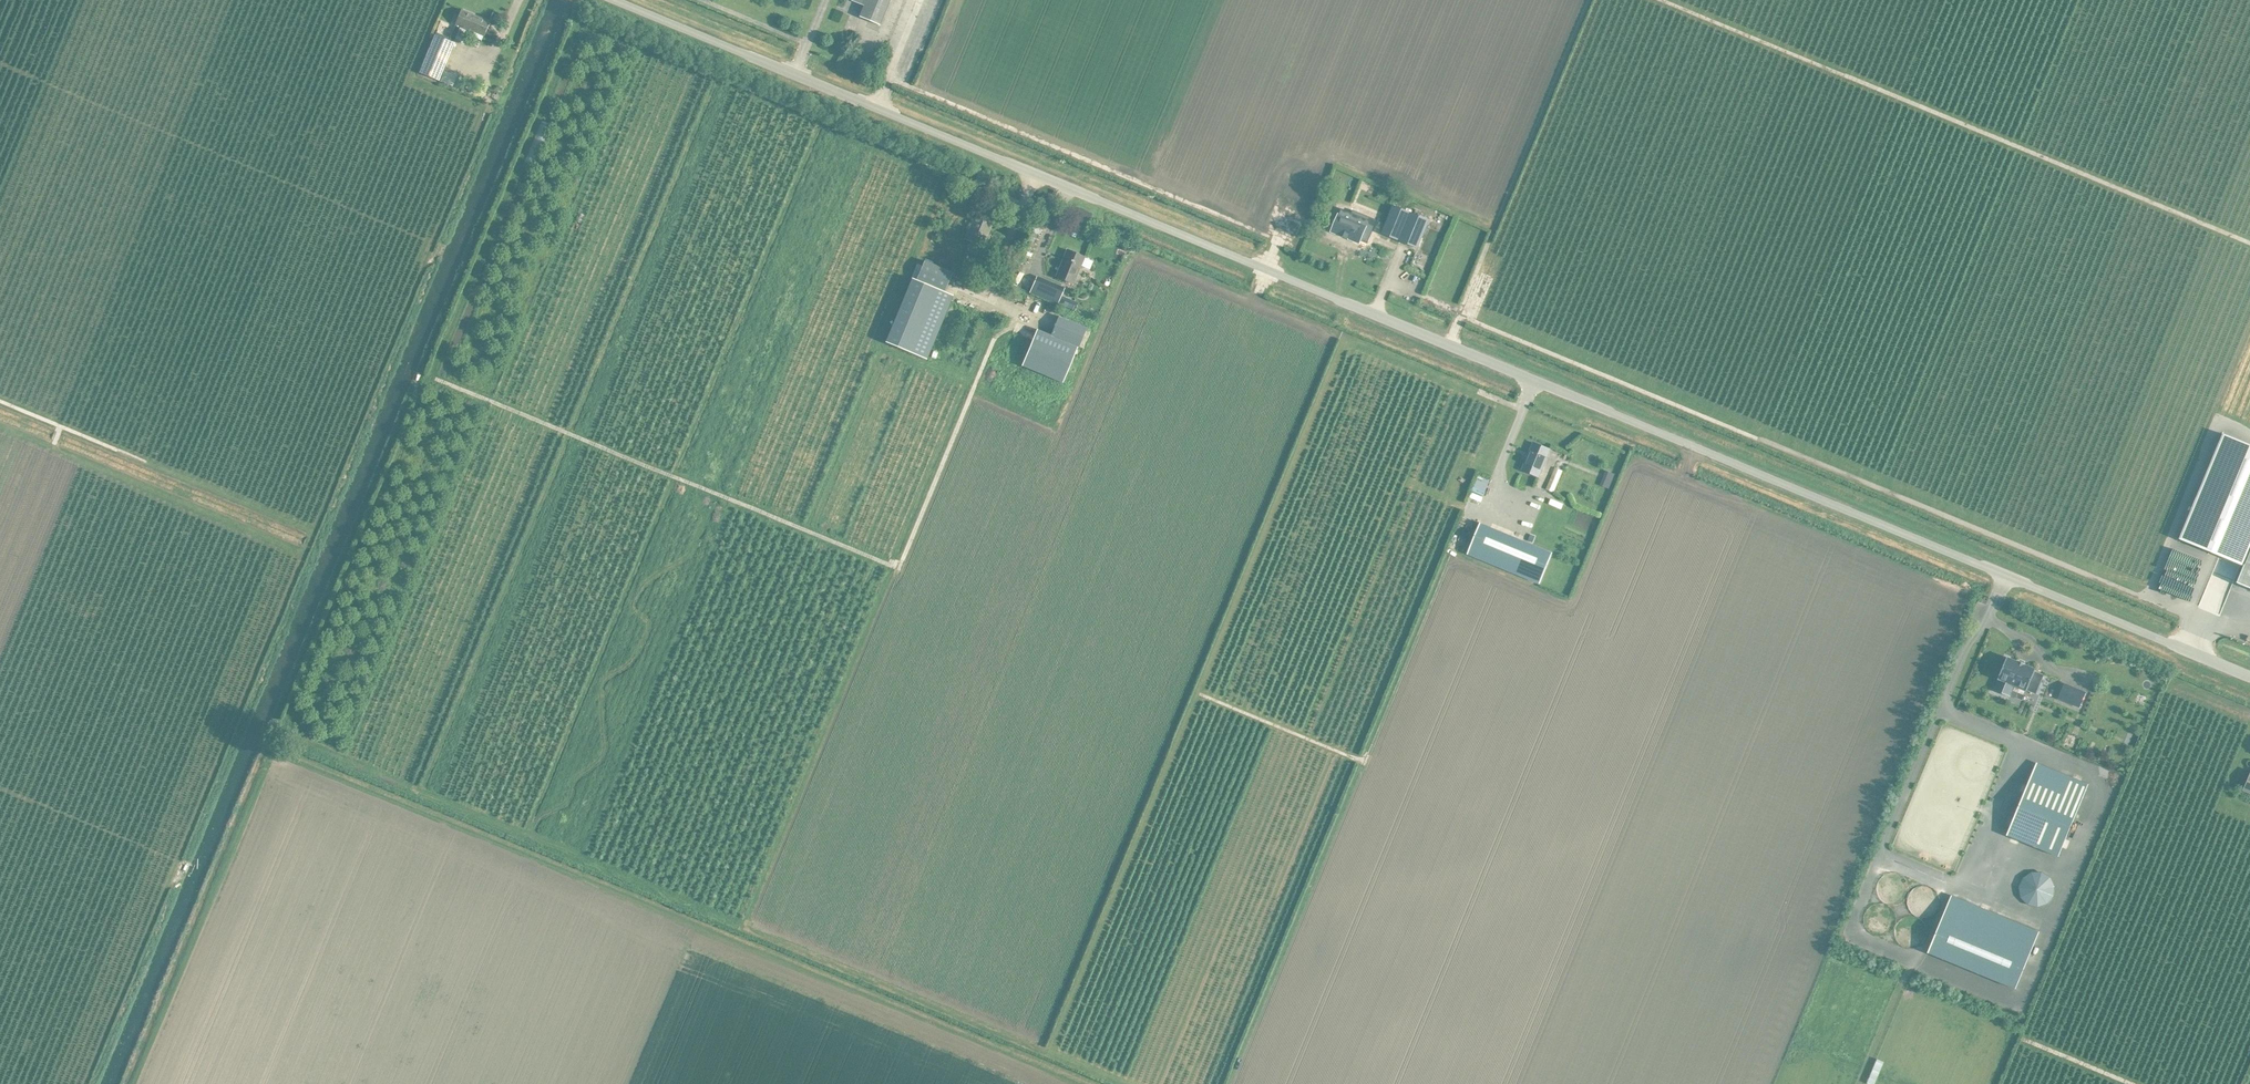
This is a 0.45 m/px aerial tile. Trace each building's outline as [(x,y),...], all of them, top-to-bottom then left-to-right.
[(888,0),(850,0),(863,5),(859,16),(878,24),(888,0)] [(489,21),(461,10),(448,40),(434,34),(418,72),(439,81),(454,42),(452,41),(459,25),(474,32),(472,36),(481,40),(483,35),(489,21)] [(428,25),(442,30),(446,19),(431,14),(428,25)] [(1429,219),(1393,205),(1381,233),(1417,248),(1429,219)] [(1338,213),(1331,232),(1358,243),(1362,234),(1366,235),(1372,221),(1341,208),(1338,213)] [(982,246),(993,219),(975,211),(964,238),(982,246)] [(1073,283),(1084,256),(1066,249),(1055,276),(1073,283)] [(952,272),(923,260),(915,280),(944,291),(952,272)] [(1008,269),(1006,275),(1015,278),(1017,271),(1008,269)] [(911,278),(884,342),(926,359),(953,295),(944,291),(915,280),(911,278)] [(1050,335),(1077,346),(1079,346),(1086,327),(1058,316),(1050,335)] [(1062,383),(1077,346),(1050,335),(1036,329),(1021,367),(1062,383)] [(507,417),(503,425),(510,429),(514,421),(507,417)] [(2244,565),(2249,550),(2249,445),(2222,434),(2179,539),(2244,565)] [(1539,475),(1550,449),(1532,442),(1521,468),(1539,475)] [(1482,489),(1477,502),(1495,509),(1500,496),(1482,489)] [(1467,554),(1539,583),(1552,552),(1480,523),(1467,554)] [(2244,565),(2237,582),(2249,588),(2249,550),(2244,565)] [(2034,671),(2035,669),(2029,666),(2018,661),(2018,662),(2006,657),(1997,679),(1998,679),(1994,690),(2009,696),(2014,685),(2026,690),(2036,694),(2044,675),(2034,671)] [(1170,675),(1174,665),(1168,663),(1164,673),(1170,675)] [(2079,707),(2085,692),(2064,684),(2058,698),(2079,707)] [(2249,770),(2242,790),(2249,793),(2249,770)] [(2006,835),(2058,856),(2088,784),(2065,775),(2059,789),(2030,777),(2006,835)] [(2052,895),(2053,893),(2053,892),(2053,890),(2053,889),(2053,887),(2053,886),(2053,885),(2052,883),(2052,882),(2051,881),(2050,879),(2049,878),(2048,877),(2047,876),(2046,875),(2045,874),(2044,874),(2042,873),(2041,873),(2040,872),(2038,872),(2037,872),(2035,872),(2034,872),(2032,873),(2031,873),(2030,873),(2028,874),(2027,875),(2026,876),(2025,877),(2024,878),(2023,879),(2022,880),(2021,881),(2021,883),(2020,884),(2020,885),(2020,887),(2020,888),(2020,890),(2020,891),(2020,892),(2020,894),(2021,895),(2021,897),(2022,898),(2023,899),(2024,900),(2025,901),(2026,902),(2027,903),(2028,904),(2030,904),(2031,905),(2032,905),(2034,905),(2035,906),(2037,906),(2038,906),(2040,905),(2041,905),(2042,905),(2044,904),(2045,903),(2046,902),(2047,902),(2048,901),(2049,900),(2050,898),(2051,897),(2052,896),(2052,895)] [(2039,931),(1951,895),(1927,952),(2015,988),(2039,931)]
